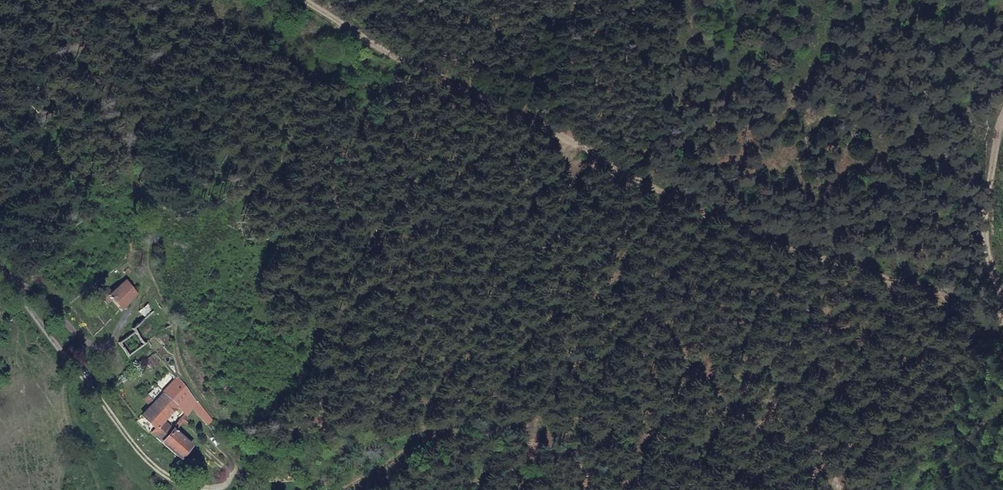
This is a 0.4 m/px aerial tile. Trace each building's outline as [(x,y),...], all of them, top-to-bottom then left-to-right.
[(134,293),(122,281),(104,296),(117,311),(134,293)] [(148,432),(174,459),(190,444),(164,418),(179,403),(189,414),(201,405),(188,384),(184,388),(175,378),(165,388),(166,390),(141,413),(142,414),(154,426),(148,432)] [(136,419),(148,432),(154,426),(142,414),(136,419)]
